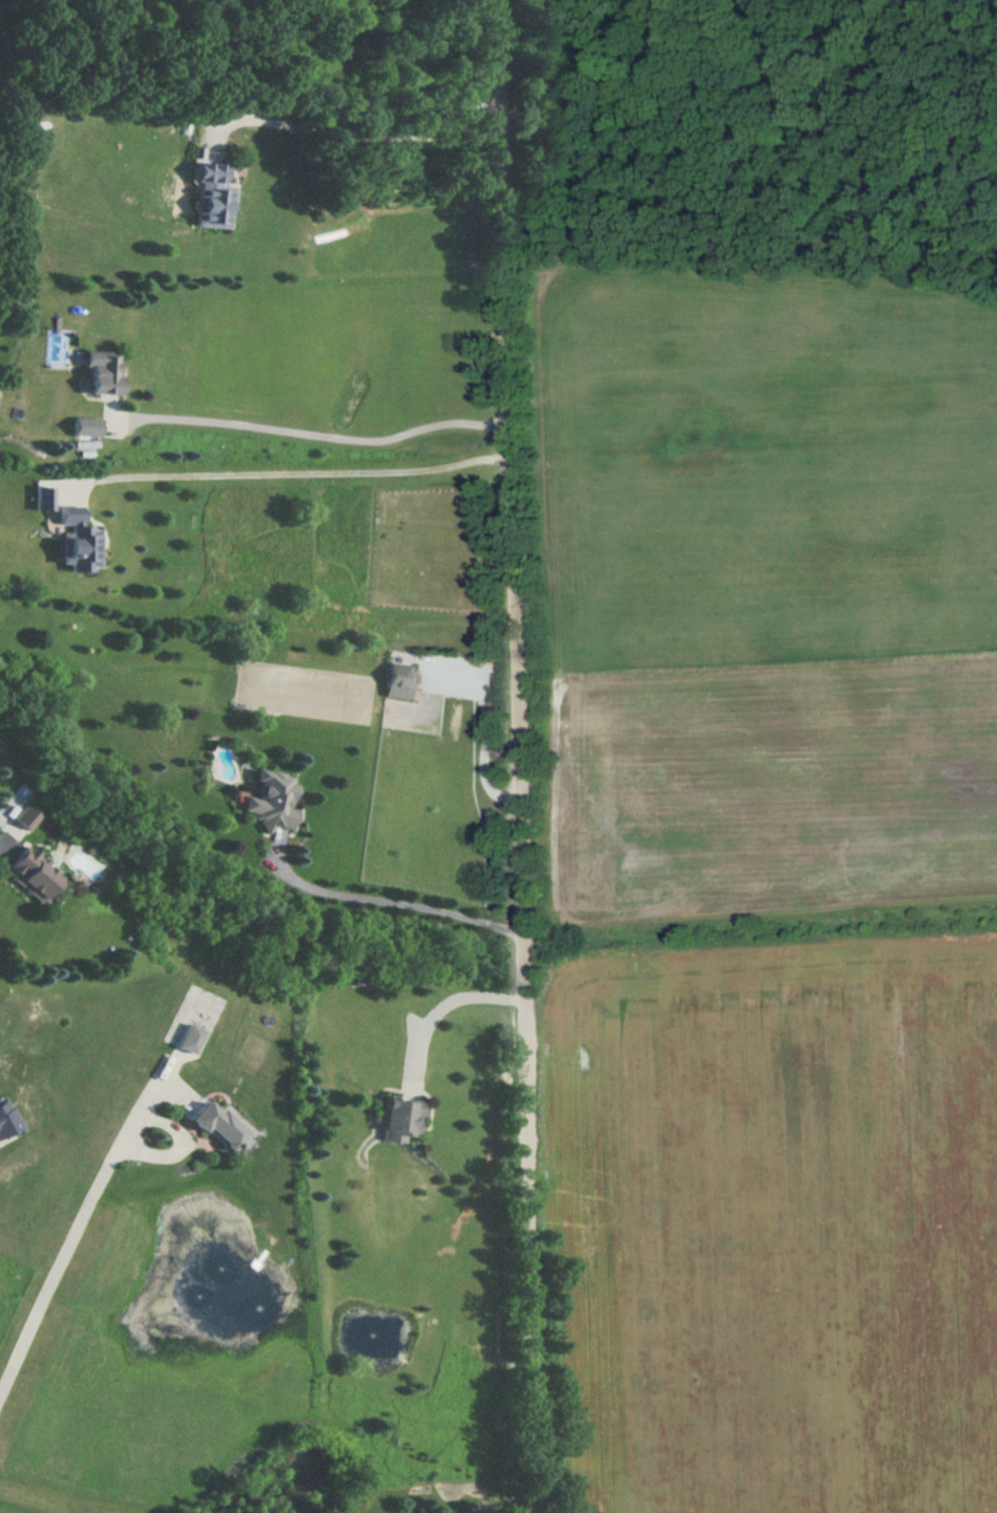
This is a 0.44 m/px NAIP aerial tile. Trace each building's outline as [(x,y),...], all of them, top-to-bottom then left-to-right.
[(197,227),(229,228),(231,174),(199,173),(197,227)] [(124,395),(124,364),(119,364),(119,354),(88,354),(88,395),(124,395)] [(84,507),(60,507),(60,566),(70,566),(70,573),(99,573),(100,527),(84,527),(84,507)] [(414,663),(388,663),(388,698),(414,698),(414,663)] [(257,818),(256,830),(291,830),(293,810),(286,807),(288,779),(281,776),(275,776),(263,770),(257,769),(247,791),(236,790),(234,808),(257,818)] [(12,817),(27,830),(40,816),(25,802),(12,817)] [(11,878),(43,904),(66,875),(27,844),(7,868),(14,874),(11,878)] [(387,1097),(381,1138),(417,1142),(422,1102),(387,1097)] [(209,1099),(191,1119),(237,1160),(255,1140),(209,1099)]
